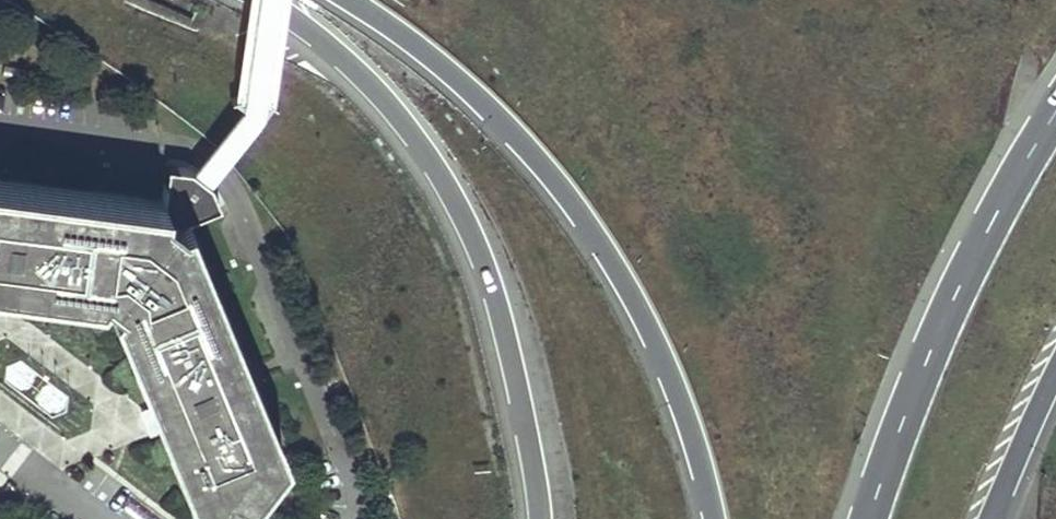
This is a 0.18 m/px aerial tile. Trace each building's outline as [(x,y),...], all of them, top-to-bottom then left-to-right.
[(242,96),(190,164),(200,171),(211,178),(264,108),(279,0),(255,0),(242,96)] [(190,164),(167,158),(156,198),(171,200),(169,209),(186,221),(191,217),(218,197),(211,178),(200,171),(190,164)] [(0,176),(0,285),(101,298),(108,289),(123,300),(115,309),(163,418),(206,518),(237,518),(291,454),(199,234),(191,217),(186,221),(169,209),(171,200),(156,198),(0,176)]
